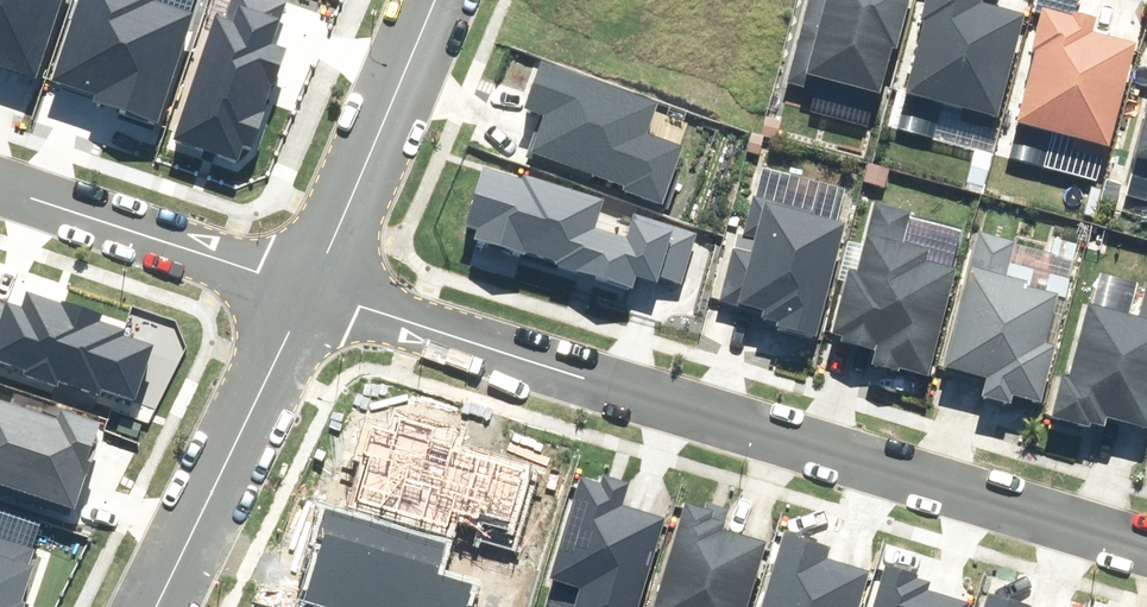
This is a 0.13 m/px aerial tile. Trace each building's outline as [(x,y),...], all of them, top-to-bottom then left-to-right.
[(915,0),(803,0),(783,92),(889,116),(915,0)] [(1019,24),(976,14),(979,1),(973,0),(922,0),(899,103),(997,125),(1019,24)] [(1085,41),(1089,27),(1035,14),(1004,134),(1103,159),(1130,52),(1085,41)] [(1145,90),(1135,135),(1127,172),(1146,176),(1146,91),(1145,90)] [(908,217),(871,206),(848,283),(839,280),(820,346),(831,349),(871,361),(867,375),(889,381),(890,377),(920,386),(953,273),(921,264),(922,260),(897,253),(908,217)] [(1002,289),(1014,248),(979,237),(938,378),(977,389),(973,403),(1000,411),(1002,405),(1035,415),(1053,354),(1038,350),(1051,303),(1002,289)] [(1146,427),(1146,286),(1134,330),(1085,316),(1065,383),(1056,380),(1042,429),(1089,443),(1087,449),(1108,455),(1114,435),(1142,443),(1146,427)] [(647,606),(741,606),(758,548),(717,536),(724,513),(703,507),(700,516),(677,509),(647,606)] [(776,538),(753,606),(853,606),(862,578),(818,564),(822,553),(811,549),(776,538)] [(976,598),(973,606),(1007,606),(976,598)]
